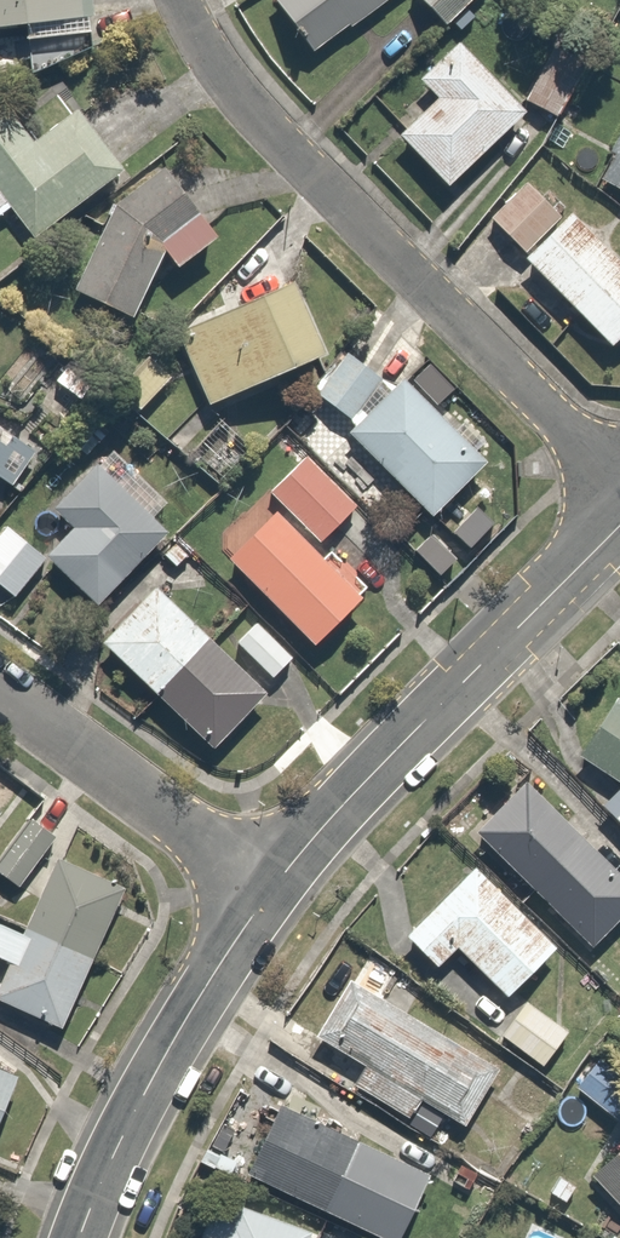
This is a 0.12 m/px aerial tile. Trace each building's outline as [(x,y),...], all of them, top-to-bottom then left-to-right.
[(89,17),(87,0),(0,0),(0,29),(20,26),(23,44),(84,36),(81,18),(89,17)] [(316,56),(390,0),(273,0),(316,56)] [(444,18),(462,0),(427,0),(444,18)] [(527,114),(459,39),(414,79),(434,102),(399,134),(446,186),(527,114)] [(584,70),(548,49),(521,96),(556,117),(584,70)] [(4,100),(0,102),(0,217),(7,212),(32,246),(130,175),(79,105),(32,139),(4,100)] [(599,179),(619,191),(619,139),(599,179)] [(213,240),(160,172),(108,213),(70,291),(127,318),(157,255),(171,272),(213,240)] [(619,333),(619,263),(571,212),(522,259),(607,346),(619,333)] [(290,283),(180,327),(209,400),(319,356),(290,283)] [(377,370),(344,345),(304,398),(337,423),(377,370)] [(482,462),(402,381),(350,433),(429,513),(482,462)] [(10,486),(33,452),(0,429),(0,479),(10,486)] [(358,505),(302,452),(210,551),(310,644),(366,583),(323,542),(358,505)] [(169,534),(96,462),(49,509),(69,529),(39,560),(91,612),(169,534)] [(7,523),(0,530),(0,584),(8,592),(42,555),(7,523)] [(208,641),(154,589),(99,647),(153,697),(208,641)] [(289,655),(248,617),(228,637),(269,675),(289,655)] [(265,695),(208,641),(153,697),(210,751),(265,695)] [(582,757),(619,782),(619,700),(582,757)] [(527,781),(465,826),(587,945),(619,916),(619,870),(527,781)] [(604,805),(619,823),(619,790),(604,805)] [(25,814),(0,852),(0,872),(16,883),(50,830),(25,814)] [(56,856),(0,972),(0,998),(58,1025),(124,888),(56,856)] [(554,946),(475,866),(404,939),(427,972),(451,953),(501,1001),(554,946)] [(499,1070),(354,983),(324,1038),(334,1048),(327,1064),(413,1115),(420,1099),(467,1125),(499,1070)] [(564,1033),(520,1001),(496,1033),(540,1065),(564,1033)] [(0,1068),(0,1109),(14,1074),(0,1068)] [(233,1176),(387,1237),(390,1237),(418,1168),(262,1105),(233,1176)] [(588,1184),(619,1219),(619,1154),(588,1184)] [(314,1234),(236,1205),(224,1237),(312,1237),(314,1234)]
